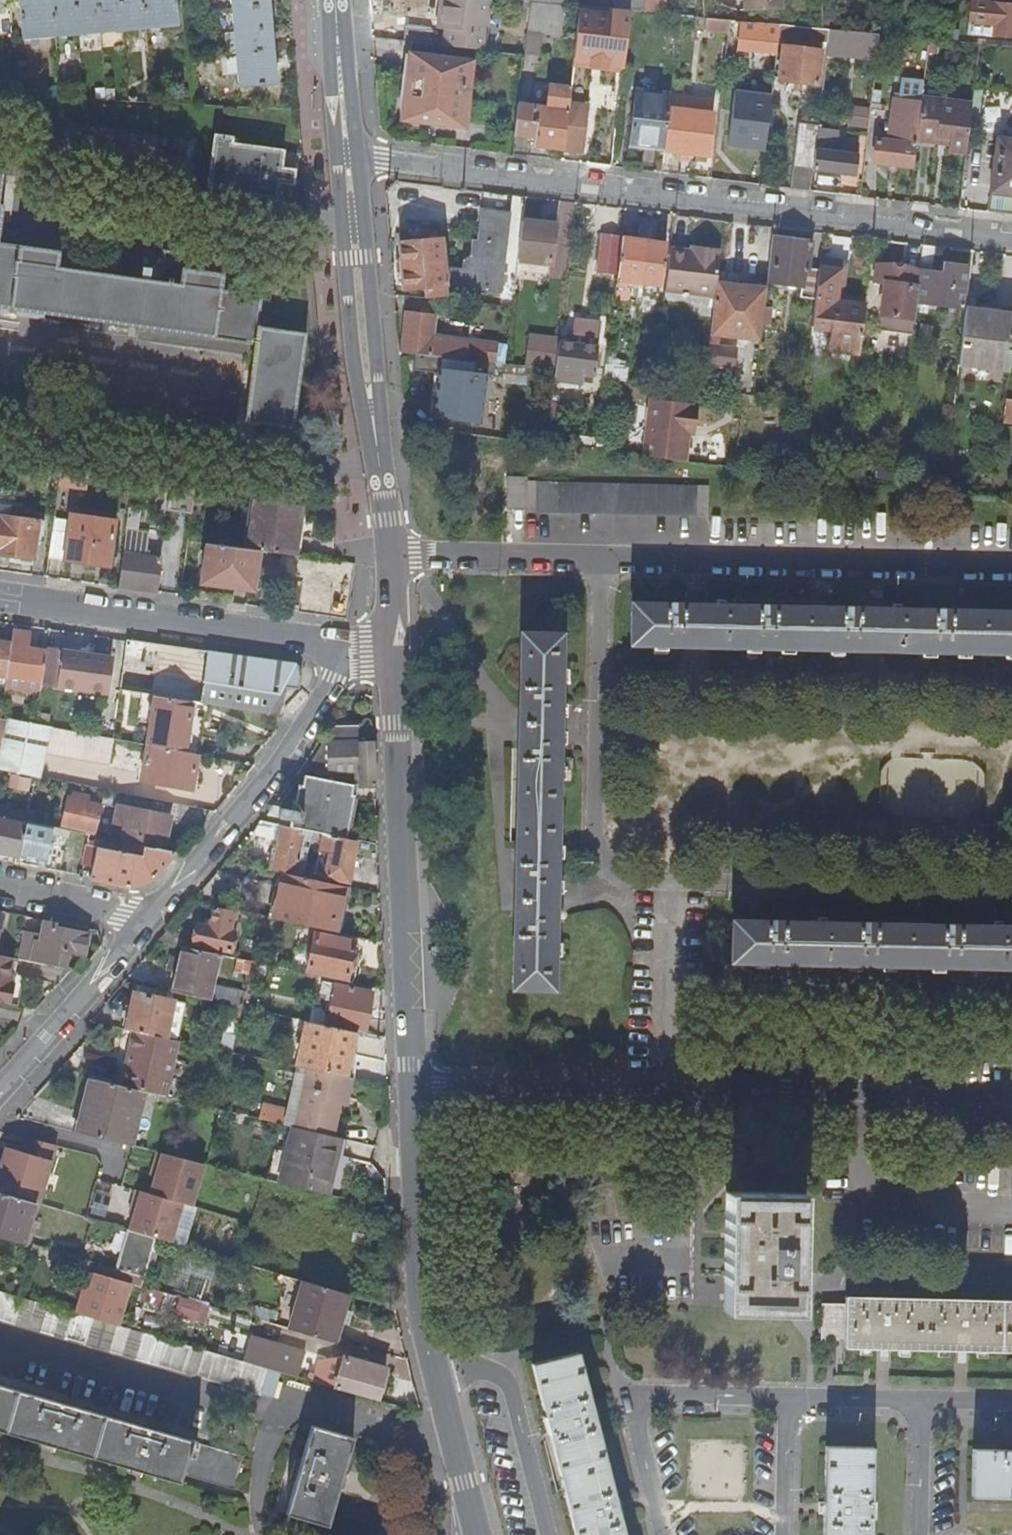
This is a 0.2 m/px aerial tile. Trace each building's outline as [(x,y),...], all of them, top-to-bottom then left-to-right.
[(23,40),(178,26),(176,0),(43,0),(20,2),(23,40)] [(269,0),(231,0),(238,88),(276,85),(269,0)] [(439,21),(447,23),(444,48),(485,53),(492,0),(442,0),(439,21)] [(616,11),(630,12),(645,13),(645,0),(616,0),(616,11)] [(665,15),(664,0),(645,0),(645,13),(665,15)] [(745,11),(782,9),(781,0),(745,0),(745,11)] [(988,1),(976,0),(970,0),(968,22),(992,25),(991,35),(1011,37),(1011,3),(988,1)] [(560,35),(564,6),(530,3),(527,33),(560,35)] [(624,67),(630,12),(616,11),(581,8),(578,31),(574,62),(624,67)] [(700,32),(728,35),(729,28),(730,21),(704,19),(702,19),(700,32)] [(739,50),(776,54),(779,37),(780,25),(757,24),(756,34),(740,33),(739,50)] [(780,25),(779,37),(828,42),(829,30),(823,30),(805,28),(798,27),(780,25)] [(406,27),(405,43),(429,46),(431,30),(406,27)] [(828,42),(827,49),(877,54),(879,35),(829,30),(828,42)] [(817,86),(821,52),(782,47),(778,81),(817,86)] [(1003,47),(1002,60),(1011,61),(1011,48),(1003,47)] [(402,122),(464,130),(469,102),(464,102),(469,64),(411,56),(402,122)] [(624,67),(574,62),(573,69),(623,74),(624,67)] [(975,79),(976,68),(969,67),(968,78),(975,79)] [(732,146),(770,147),(772,88),(734,87),(732,146)] [(518,105),(514,136),(535,139),(534,148),(580,154),(584,123),(566,121),(570,91),(551,89),(548,110),(518,105)] [(874,163),(914,167),(917,139),(922,99),(923,92),(898,89),(896,111),(906,112),(905,121),(902,144),(898,144),(894,143),(896,133),(890,133),(889,143),(877,141),(874,163)] [(630,146),(663,151),(668,111),(670,95),(668,95),(667,96),(638,92),(638,91),(635,91),(627,148),(630,149),(630,146)] [(950,151),(966,153),(972,105),(922,99),(917,139),(951,143),(950,151)] [(873,125),(874,104),(852,103),(851,124),(873,125)] [(668,111),(663,151),(708,158),(712,117),(668,111)] [(613,123),(604,122),(603,135),(612,136),(613,123)] [(798,124),(790,190),(810,192),(813,171),(818,128),(818,126),(798,124)] [(180,144),(39,125),(35,158),(175,178),(180,144)] [(818,128),(813,171),(855,176),(859,146),(837,143),(838,131),(818,128)] [(281,169),(283,152),(231,144),(232,139),(214,136),(206,198),(224,201),(225,193),(277,201),(279,183),(293,185),(295,171),(281,169)] [(998,139),(991,193),(1011,196),(1011,141),(998,139)] [(988,214),(1011,217),(1011,196),(991,193),(988,214)] [(446,287),(501,294),(511,215),(486,212),(482,244),(472,243),(470,258),(464,263),(463,272),(444,270),(441,242),(400,245),(404,291),(446,287)] [(555,228),(522,224),(515,278),(548,282),(555,228)] [(615,277),(620,239),(602,237),(597,274),(615,277)] [(815,300),(819,270),(809,269),(812,243),(772,238),(766,284),(800,288),(799,298),(815,300)] [(638,285),(644,242),(621,239),(616,283),(638,285)] [(666,245),(644,242),(638,285),(660,288),(666,245)] [(138,328),(137,339),(169,343),(170,332),(215,339),(214,349),(247,354),(248,343),(255,344),(244,424),(256,426),(256,424),(292,429),(306,334),(257,327),(262,296),(221,290),(223,276),(221,274),(213,273),(215,258),(200,256),(194,255),(193,261),(162,256),(158,282),(57,268),(59,253),(58,252),(0,243),(0,309),(138,328)] [(932,273),(935,248),(923,246),(920,271),(916,303),(963,308),(968,267),(946,265),(945,275),(932,273)] [(159,256),(162,256),(193,261),(194,255),(200,256),(200,253),(161,248),(160,249),(159,256)] [(716,284),(720,250),(700,248),(699,251),(691,250),(691,252),(670,249),(665,291),(715,297),(716,284)] [(859,354),(865,303),(837,301),(841,264),(820,262),(819,270),(815,300),(812,329),(833,331),(832,350),(859,354)] [(912,336),(916,303),(920,271),(877,266),(875,283),(886,285),(880,332),(912,336)] [(765,290),(716,284),(715,297),(710,335),(759,341),(765,290)] [(649,313),(662,314),(664,302),(651,300),(649,313)] [(1011,336),(1011,314),(965,309),(958,365),(1008,371),(1011,336)] [(406,315),(400,354),(494,366),(498,345),(435,338),(436,319),(406,315)] [(215,339),(170,332),(169,343),(137,339),(136,340),(247,356),(247,354),(214,349),(215,339)] [(594,378),(597,350),(559,345),(556,373),(594,378)] [(554,373),(555,362),(529,359),(527,370),(554,373)] [(620,369),(605,368),(604,379),(618,381),(620,369)] [(432,419),(479,426),(485,376),(439,370),(432,419)] [(640,371),(638,384),(653,385),(655,373),(640,371)] [(1004,400),(1002,424),(1011,426),(1011,401),(1004,400)] [(697,407),(651,401),(643,457),(684,463),(688,436),(689,427),(694,427),(697,407)] [(85,489),(87,472),(45,466),(44,473),(60,476),(59,486),(85,489)] [(706,514),(707,487),(525,483),(525,478),(507,477),(508,509),(706,514)] [(191,514),(195,487),(171,484),(167,510),(191,514)] [(296,555),(303,501),(254,495),(246,549),(285,554),(296,555)] [(308,502),(303,501),(296,555),(302,556),(308,502)] [(13,506),(0,504),(0,516),(11,518),(13,506)] [(11,518),(0,516),(0,554),(33,559),(37,532),(39,521),(39,518),(34,517),(34,520),(27,520),(29,508),(13,506),(11,518)] [(69,533),(52,531),(49,558),(109,567),(115,522),(71,516),(69,533)] [(253,591),(258,552),(208,546),(202,584),(253,591)] [(161,559),(123,554),(118,588),(156,593),(161,559)] [(632,605),(631,644),(1011,653),(1011,613),(632,605)] [(12,631),(11,644),(6,676),(42,680),(42,683),(58,686),(63,651),(46,648),(45,651),(28,649),(30,634),(12,631)] [(553,990),(561,636),(521,635),(513,989),(553,990)] [(302,673),(295,664),(126,640),(123,659),(119,690),(269,714),(284,689),(300,690),(302,673)] [(6,677),(6,676),(11,644),(0,642),(0,677),(6,677)] [(107,692),(111,657),(63,651),(58,686),(107,692)] [(42,680),(6,676),(6,677),(5,690),(40,695),(42,683),(42,680)] [(147,744),(149,745),(185,752),(192,703),(154,697),(147,744)] [(36,724),(49,726),(51,714),(38,712),(36,724)] [(38,777),(52,726),(49,726),(36,724),(10,719),(0,758),(0,770),(35,776),(38,777)] [(359,784),(375,788),(373,741),(363,742),(362,724),(331,725),(331,727),(328,727),(329,773),(316,771),(315,776),(359,784)] [(114,739),(53,728),(49,751),(110,763),(114,739)] [(190,790),(198,754),(185,752),(149,745),(142,781),(190,790)] [(359,786),(359,784),(315,776),(303,774),(301,785),(298,784),(293,810),(279,808),(277,818),(291,820),(291,828),(347,839),(355,796),(353,785),(359,786)] [(59,824),(94,831),(100,806),(84,803),(85,801),(71,797),(69,804),(64,803),(59,824)] [(123,841),(162,850),(169,815),(118,804),(114,822),(124,823),(120,841),(123,841)] [(279,808),(272,807),(264,816),(277,818),(279,808)] [(18,856),(26,823),(26,821),(27,814),(0,808),(0,852),(18,856)] [(18,856),(43,861),(48,836),(55,838),(58,828),(26,821),(26,823),(18,856)] [(348,880),(356,841),(347,839),(291,828),(281,826),(273,871),(283,873),(294,875),(299,846),(319,849),(315,874),(348,880)] [(152,878),(174,852),(162,850),(123,841),(121,851),(87,844),(83,864),(93,866),(90,879),(128,887),(152,878)] [(336,932),(347,887),(294,876),(294,875),(283,873),(273,918),(274,918),(336,932)] [(230,931),(234,913),(214,909),(210,927),(198,925),(194,943),(231,951),(235,932),(230,931)] [(54,927),(55,922),(42,919),(39,935),(22,931),(17,958),(45,963),(48,948),(58,950),(83,955),(87,933),(54,927)] [(1011,928),(861,924),(723,920),(722,967),(861,969),(1011,972),(1011,928)] [(306,974),(346,982),(355,942),(315,933),(306,974)] [(221,955),(183,947),(174,992),(227,1003),(242,1007),(245,992),(214,985),(221,955)] [(45,963),(54,965),(58,950),(48,948),(45,963)] [(14,957),(0,954),(0,1000),(14,1003),(18,983),(14,982),(9,981),(11,972),(14,957)] [(254,1009),(264,965),(252,962),(245,992),(242,1007),(254,1009)] [(355,1031),(365,1033),(372,992),(322,981),(320,991),(329,993),(328,998),(334,999),(329,1025),(355,1031)] [(174,992),(137,984),(135,992),(172,1000),(174,992)] [(134,992),(126,1029),(134,1031),(159,1036),(165,1037),(173,1000),(172,1000),(135,992),(134,992)] [(173,1000),(165,1037),(176,1040),(184,1002),(173,1000)] [(242,1007),(227,1003),(223,1020),(238,1023),(242,1007)] [(305,1068),(353,1079),(353,1054),(350,1053),(355,1031),(329,1025),(307,1021),(297,1067),(305,1068)] [(238,1024),(228,1022),(225,1033),(236,1035),(238,1024)] [(159,1036),(134,1031),(123,1085),(144,1090),(143,1092),(164,1096),(176,1040),(165,1037),(159,1036)] [(224,1033),(220,1050),(232,1052),(236,1036),(224,1033)] [(333,1136),(353,1079),(305,1068),(298,1107),(288,1105),(288,1109),(262,1103),(258,1118),(294,1127),(333,1136)] [(91,1077),(90,1079),(143,1092),(144,1090),(123,1085),(91,1077)] [(143,1092),(90,1079),(77,1130),(130,1142),(143,1092)] [(268,1176),(341,1193),(351,1155),(338,1151),(341,1138),(333,1136),(294,1127),(290,1149),(275,1145),(268,1176)] [(32,1202),(34,1203),(38,1204),(56,1143),(27,1136),(23,1150),(5,1146),(0,1168),(0,1193),(32,1202)] [(156,1168),(149,1192),(182,1202),(191,1204),(204,1161),(156,1148),(151,1167),(156,1168)] [(135,1206),(128,1230),(154,1238),(170,1242),(182,1202),(149,1192),(136,1188),(130,1205),(135,1206)] [(799,1309),(801,1194),(725,1192),(722,1307),(799,1309)] [(21,1241),(32,1202),(0,1193),(0,1235),(21,1241)] [(116,1270),(143,1279),(154,1238),(128,1230),(116,1270)] [(77,1311),(118,1323),(129,1283),(96,1273),(89,1295),(82,1293),(77,1311)] [(277,1326),(287,1330),(302,1281),(292,1278),(277,1326)] [(287,1330),(338,1345),(353,1296),(302,1281),(287,1330)] [(266,1368),(243,1361),(130,1329),(49,1305),(0,1291),(0,1318),(259,1393),(266,1368)] [(204,1321),(212,1306),(186,1293),(179,1308),(204,1321)] [(844,1298),(844,1308),(838,1308),(837,1306),(822,1306),(821,1342),(843,1343),(843,1351),(1011,1355),(1011,1302),(844,1298)] [(266,1368),(297,1377),(305,1352),(250,1337),(243,1361),(266,1368)] [(577,1354),(532,1365),(544,1417),(542,1418),(546,1435),(549,1434),(574,1534),(623,1534),(618,1516),(619,1516),(615,1501),(614,1501),(594,1421),(595,1420),(592,1407),(591,1406),(577,1354)] [(322,1384),(357,1394),(358,1391),(379,1397),(387,1368),(347,1356),(329,1359),(322,1384)] [(54,1446),(53,1451),(55,1452),(56,1447),(178,1482),(180,1475),(233,1490),(243,1456),(195,1443),(196,1439),(190,1438),(190,1440),(145,1427),(146,1425),(137,1423),(136,1425),(60,1403),(60,1401),(50,1398),(49,1400),(0,1386),(0,1431),(54,1446)] [(342,1474),(352,1438),(312,1426),(301,1462),(299,1461),(299,1460),(295,1459),(289,1479),(295,1481),(286,1514),(328,1526),(342,1476),(347,1477),(347,1475),(342,1474)] [(871,1449),(825,1448),(823,1502),(822,1503),(822,1517),(823,1518),(823,1534),(869,1534),(870,1519),(872,1519),(872,1502),(870,1502),(871,1449)] [(972,1451),(971,1497),(1011,1498),(1011,1452),(972,1451)]
